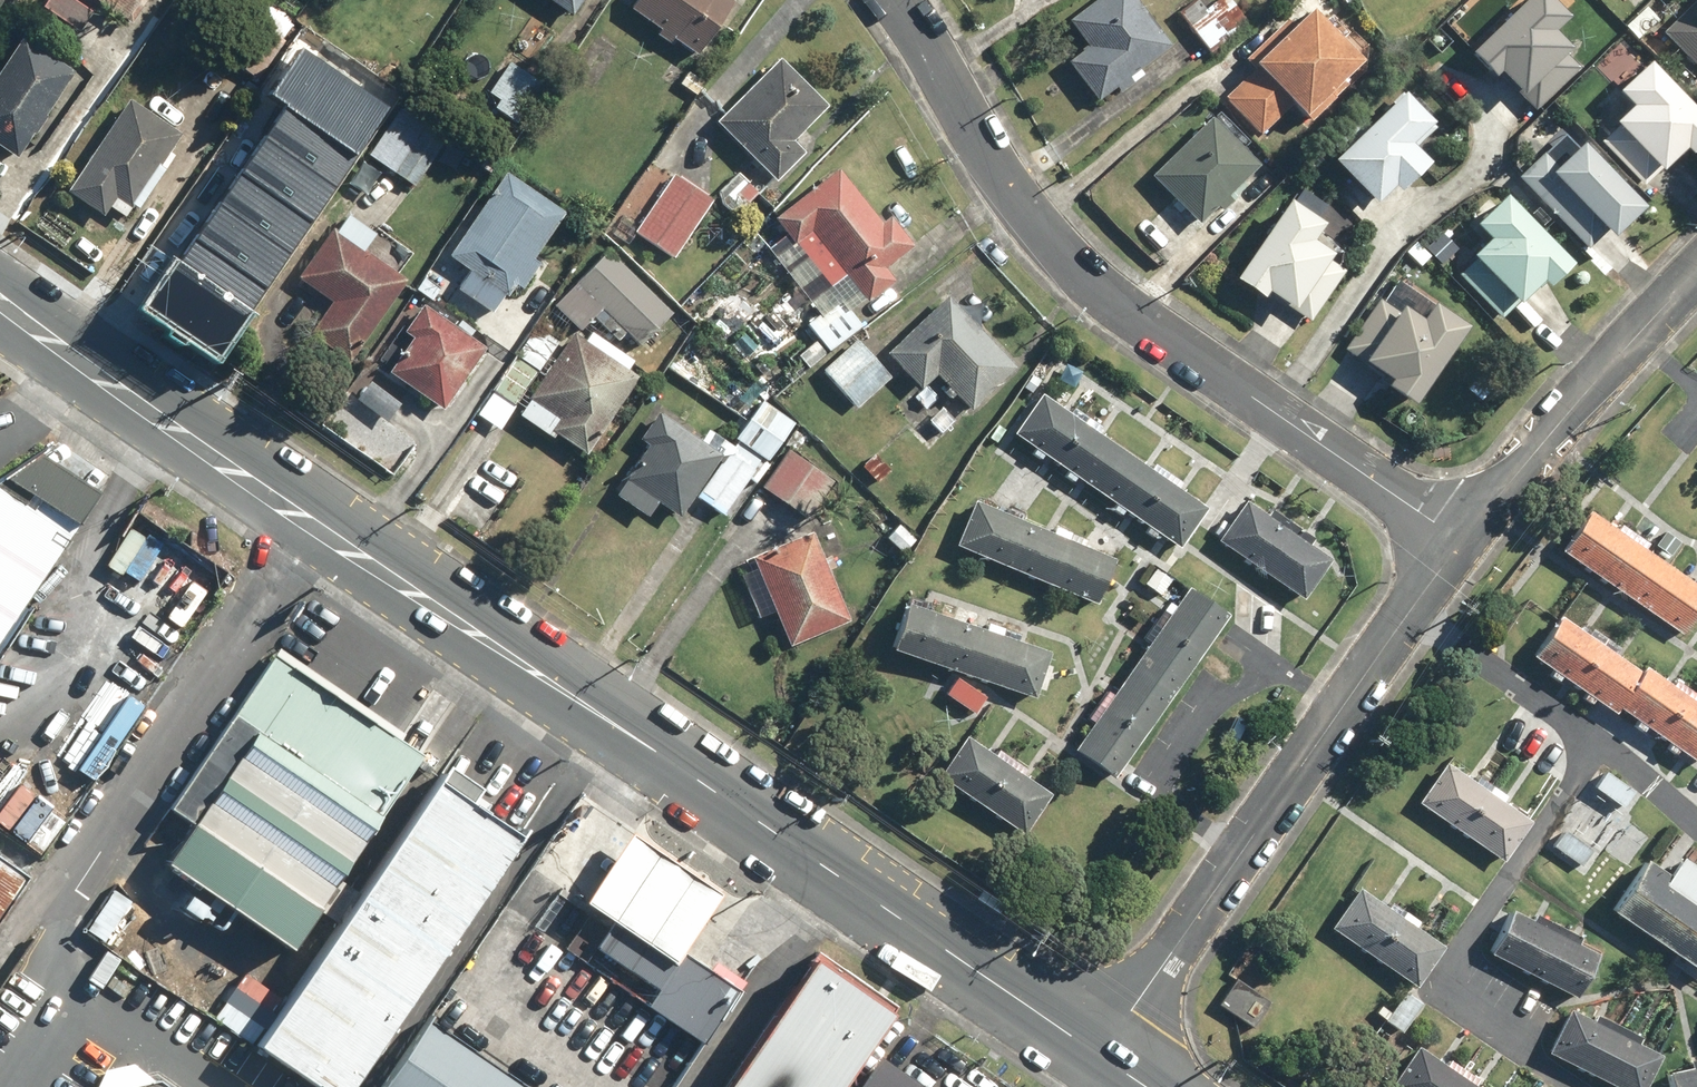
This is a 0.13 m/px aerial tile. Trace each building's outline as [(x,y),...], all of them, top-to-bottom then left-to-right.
[(89,0),(49,0),(45,6),(81,33),(100,8),(89,0)] [(152,0),(107,0),(140,20),(152,0)] [(577,17),(589,0),(553,0),(577,17)] [(667,25),(662,33),(671,39),(676,32),(703,49),(736,0),(641,0),(637,6),(667,25)] [(1130,0),(1091,0),(1057,24),(1080,55),(1064,67),(1090,103),(1108,90),(1113,97),(1137,80),(1131,72),(1164,48),(1130,0)] [(1178,18),(1205,54),(1245,24),(1226,0),(1202,0),(1178,18)] [(1536,0),(1522,0),(1456,61),(1479,86),(1485,80),(1509,105),(1515,100),(1530,116),(1574,75),(1542,40),(1559,25),(1536,0)] [(1656,34),(1696,77),(1696,0),(1692,0),(1656,34)] [(300,24),(265,1),(229,57),(263,79),(300,24)] [(1235,67),(1245,78),(1220,102),(1256,140),(1282,115),(1291,125),(1351,67),(1303,18),(1289,32),(1281,24),(1235,67)] [(30,31),(0,76),(0,142),(24,158),(85,67),(30,31)] [(328,45),(278,115),(306,134),(328,104),(365,130),(393,91),(328,45)] [(788,53),(721,115),(779,177),(810,147),(797,134),(833,101),(788,53)] [(519,124),(547,85),(511,58),(489,89),(502,99),(496,108),(519,124)] [(709,77),(691,64),(676,86),(694,98),(709,77)] [(480,79),(463,68),(444,99),(460,109),(480,79)] [(1635,68),(1603,98),(1620,116),(1602,132),(1610,140),(1602,148),(1640,187),(1671,157),(1675,162),(1696,141),(1696,132),(1635,68)] [(186,129),(135,96),(73,192),(108,214),(122,193),(138,204),(186,129)] [(1327,150),(1333,157),(1321,167),(1361,210),(1378,195),(1383,201),(1417,170),(1399,151),(1410,141),(1419,151),(1434,137),(1398,97),(1364,128),(1358,122),(1327,150)] [(457,129),(409,98),(371,154),(418,186),(457,129)] [(1231,204),(1224,197),(1254,166),(1206,120),(1146,181),(1194,228),(1208,213),(1215,221),(1231,204)] [(1633,213),(1560,137),(1512,181),(1533,203),(1546,191),(1598,246),(1633,213)] [(308,191),(259,157),(204,237),(253,271),(308,191)] [(866,322),(855,308),(897,276),(889,266),(917,244),(894,215),(889,219),(845,163),(759,230),(802,286),(777,305),(811,348),(801,355),(809,366),(866,322)] [(497,311),(569,204),(510,165),(449,256),(471,270),(460,287),(497,311)] [(715,194),(678,170),(638,231),(676,255),(715,194)] [(764,191),(744,170),(719,193),(739,214),(764,191)] [(1561,267),(1496,200),(1461,234),(1474,246),(1457,263),(1505,312),(1528,289),(1533,294),(1561,267)] [(1350,253),(1278,206),(1223,289),(1251,307),(1256,301),(1299,330),(1350,253)] [(411,277),(338,222),(293,281),(331,310),(317,327),(353,354),(411,277)] [(676,309),(612,246),(558,301),(584,326),(603,306),(642,344),(676,309)] [(941,370),(952,382),(944,389),(952,399),(961,392),(977,410),(1024,369),(954,291),(891,347),(924,385),(941,370)] [(490,348),(431,299),(408,327),(418,335),(395,362),(444,403),(490,348)] [(1402,412),(1456,329),(1421,306),(1409,325),(1375,303),(1342,353),(1356,363),(1351,370),(1379,388),(1375,394),(1402,412)] [(595,330),(590,337),(578,329),(524,411),(588,453),(642,372),(632,365),(637,358),(595,330)] [(862,335),(823,369),(859,409),(897,376),(862,335)] [(539,377),(516,361),(480,410),(503,427),(539,377)] [(1126,518),(1131,511),(1148,523),(1142,532),(1162,546),(1168,537),(1180,545),(1210,503),(1048,390),(1019,433),(1037,445),(1030,455),(1076,486),(1083,477),(1107,494),(1102,502),(1126,518)] [(712,424),(705,435),(660,405),(639,434),(651,442),(618,490),(653,513),(664,497),(685,511),(696,495),(728,517),(796,419),(764,397),(735,439),(712,424)] [(113,476),(60,442),(0,484),(0,649),(113,476)] [(840,476),(796,444),(765,484),(809,517),(840,476)] [(1257,490),(1221,539),(1306,600),(1341,552),(1257,490)] [(1121,554),(1089,541),(1092,533),(1061,521),(1058,528),(978,497),(959,543),(1102,600),(1121,554)] [(1552,556),(1677,641),(1696,611),(1696,594),(1580,514),(1552,556)] [(760,554),(764,562),(741,571),(760,618),(782,609),(794,640),(854,617),(821,531),(760,554)] [(1195,580),(1180,603),(1173,599),(1142,643),(1149,648),(1119,691),(1112,686),(1092,715),(1099,720),(1081,746),(1117,771),(1232,606),(1195,580)] [(1056,646),(1023,635),(1025,629),(995,619),(993,625),(911,597),(894,647),(1039,696),(1056,646)] [(1554,621),(1525,666),(1607,719),(1610,714),(1694,768),(1696,763),(1696,713),(1554,621)] [(430,756),(275,649),(139,845),(293,952),(430,756)] [(991,693),(961,672),(945,693),(976,715),(991,693)] [(1059,791),(972,728),(941,771),(1028,834),(1059,791)] [(1422,805),(1508,863),(1536,822),(1449,764),(1422,805)] [(1602,773),(1588,793),(1617,812),(1630,792),(1602,773)] [(432,781),(251,1041),(318,1086),(349,1086),(520,841),(432,781)] [(1555,831),(1543,849),(1578,871),(1590,853),(1555,831)] [(1614,916),(1696,971),(1696,866),(1687,860),(1677,875),(1653,859),(1614,916)] [(25,880),(0,864),(0,918),(25,880)] [(604,918),(610,922),(620,909),(678,949),(704,911),(639,866),(604,918)] [(1439,954),(1408,932),(1416,922),(1382,898),(1375,908),(1354,893),(1326,931),(1411,992),(1439,954)] [(610,922),(606,928),(586,914),(563,947),(701,1043),(738,990),(678,949),(620,909),(610,922)] [(1594,960),(1569,947),(1573,940),(1531,918),(1527,925),(1505,914),(1483,956),(1572,1002),(1594,960)] [(812,955),(720,1086),(839,1086),(892,1011),(812,955)] [(1217,1005),(1234,1016),(1253,1028),(1270,1002),(1235,979),(1217,1005)] [(1397,1036),(1419,1005),(1402,993),(1389,1012),(1380,1006),(1371,1018),(1397,1036)] [(1634,1048),(1637,1040),(1590,1018),(1587,1026),(1562,1014),(1541,1059),(1599,1086),(1642,1086),(1655,1058),(1634,1048)] [(429,1018),(381,1086),(528,1086),(429,1018)] [(892,1034),(856,1086),(964,1086),(966,1085),(892,1034)] [(1475,1082),(1443,1060),(1437,1068),(1413,1051),(1388,1086),(1472,1086),(1475,1082)] [(113,1059),(94,1086),(156,1086),(113,1059)] [(1681,1063),(1683,1073),(1661,1077),(1662,1086),(1696,1086),(1696,1060),(1681,1063)]
